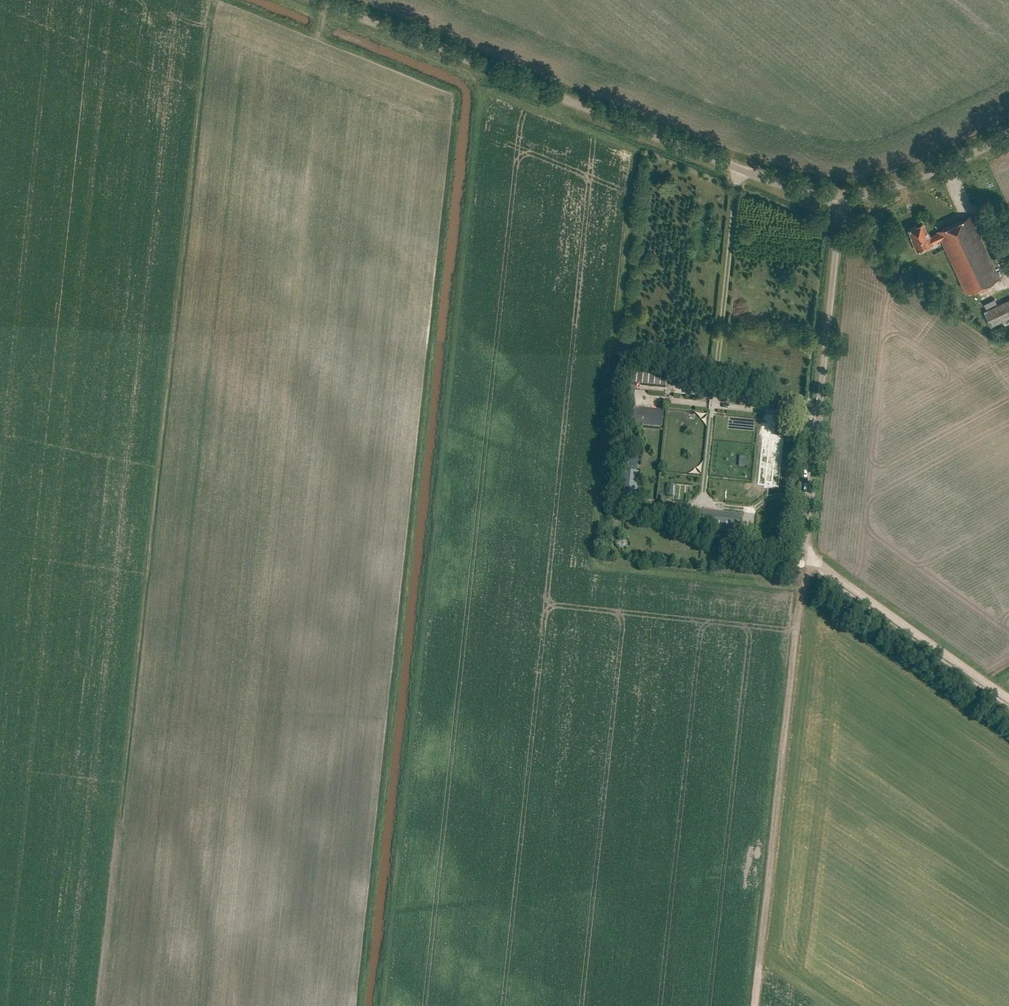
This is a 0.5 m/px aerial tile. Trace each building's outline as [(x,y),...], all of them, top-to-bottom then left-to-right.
[(922,223),(909,229),(912,237),(911,237),(917,250),(941,239),(966,293),(999,277),(972,217),(938,232),(938,234),(930,237),(928,233),(927,233),(922,223)] [(984,311),(990,326),(1008,317),(1008,299),(984,311)] [(638,378),(638,384),(667,387),(668,377),(635,373),(634,378),(638,378)] [(632,425),(662,428),(664,411),(634,408),(632,425)] [(620,498),(636,499),(639,472),(623,471),(620,498)]
